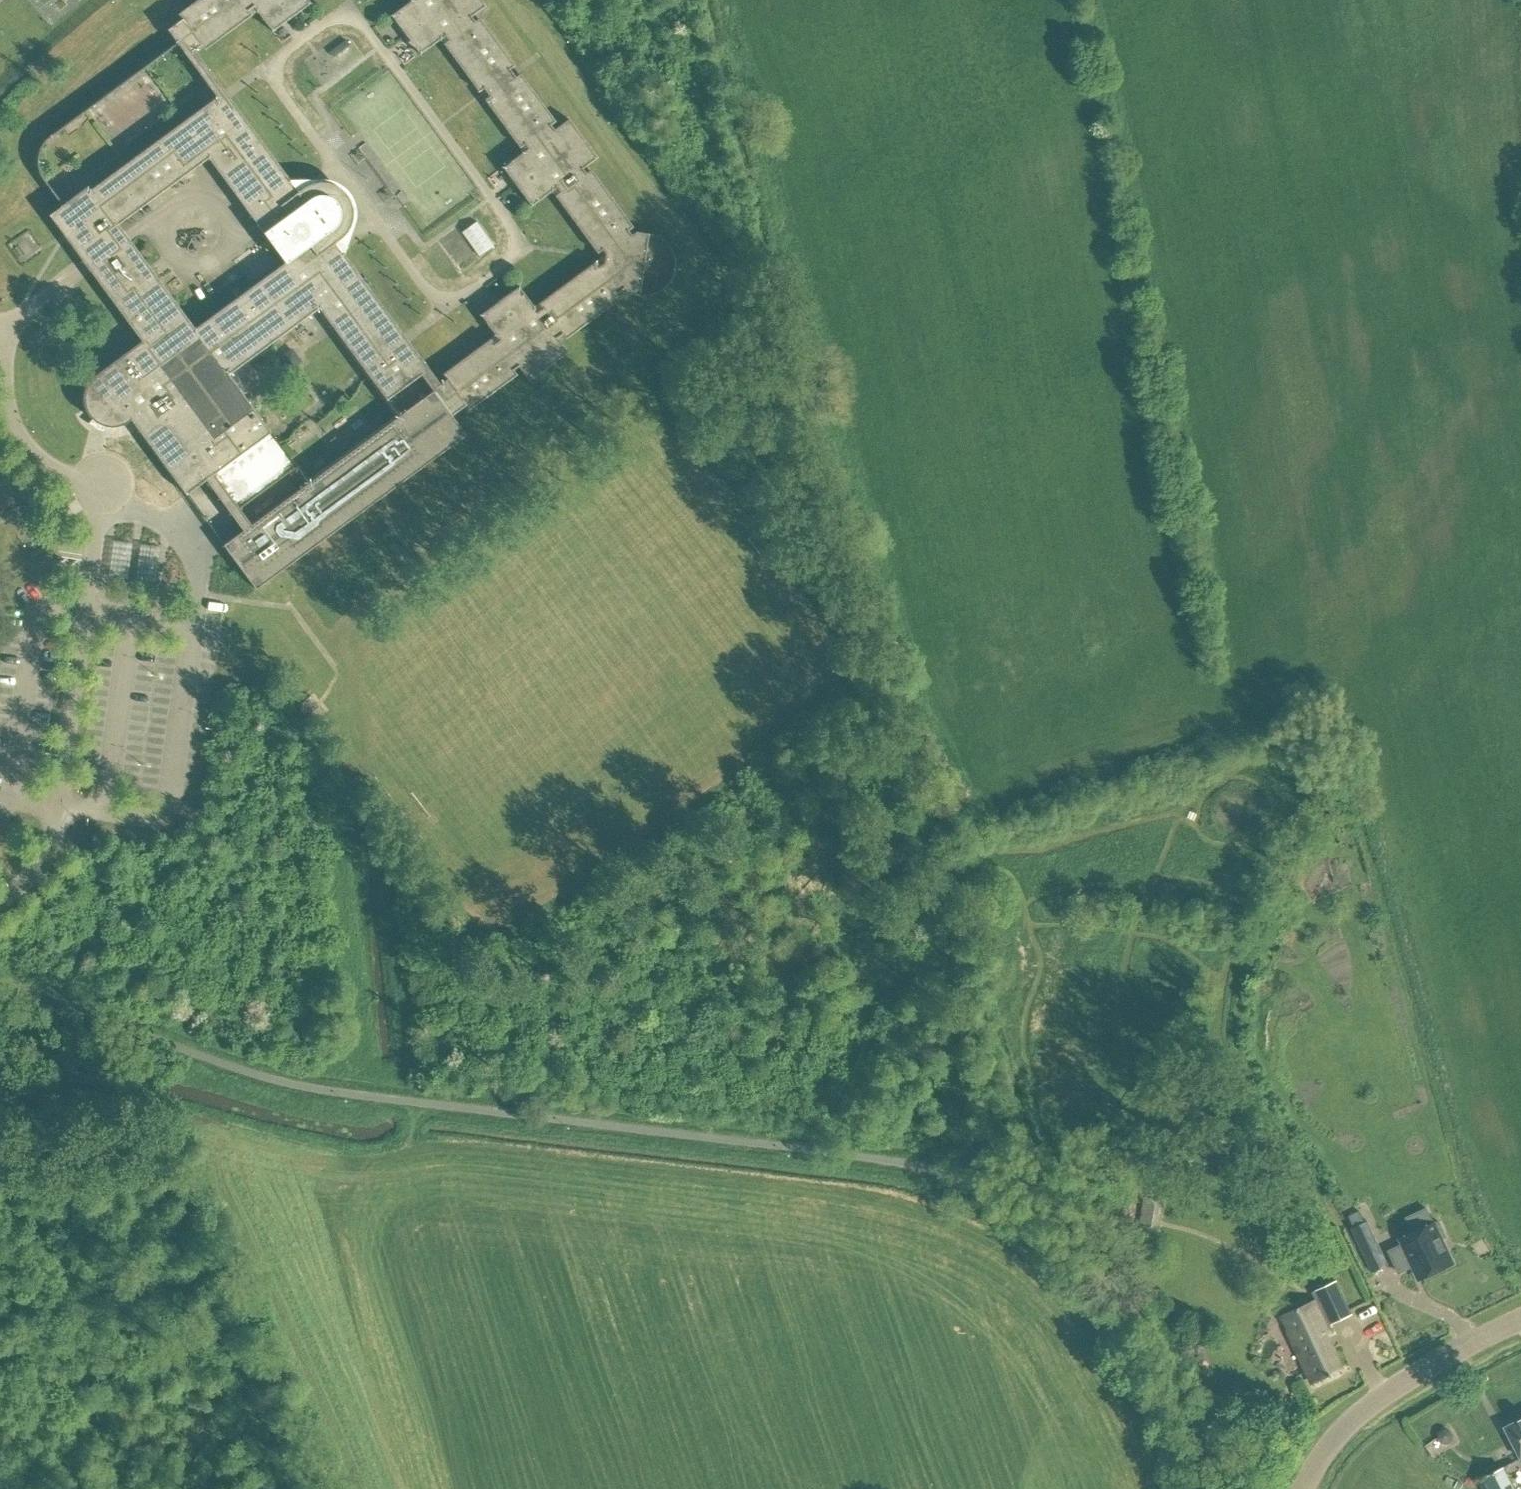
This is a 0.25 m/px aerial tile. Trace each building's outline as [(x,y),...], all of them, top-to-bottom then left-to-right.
[(125,422),(129,419),(130,419),(186,494),(206,479),(242,530),(223,544),(255,589),(466,434),(451,415),(465,404),(468,409),(516,374),(513,369),(518,366),(528,380),(567,352),(556,337),(561,334),(564,339),(621,297),(618,292),(623,288),(626,293),(640,295),(646,295),(652,294),(658,292),(663,289),(667,285),(671,280),(674,275),(675,269),(676,263),(675,257),(673,251),(670,246),(667,242),(663,239),(659,236),(654,234),(649,233),(635,231),(631,234),(582,168),(596,157),(568,118),(553,129),(470,16),(485,5),(481,0),(412,0),(391,16),(420,54),(444,36),(447,41),(443,45),(478,92),(483,88),(486,92),(489,97),(484,100),(519,147),(524,144),(527,149),(502,168),(512,182),(531,206),(556,188),(559,192),(554,196),(596,253),(601,250),(604,254),(604,259),(603,263),(599,266),(595,261),(538,303),(542,308),(537,312),(518,287),(480,315),(498,340),(494,344),(490,339),(442,374),(446,379),(439,384),(406,340),(343,254),(354,222),(355,214),(355,207),(352,199),(349,194),(343,187),(337,183),(332,181),(327,180),(320,179),(289,181),(226,95),(193,50),(201,45),(204,50),(251,15),(248,10),(253,6),(271,31),(310,3),(308,0),(202,0),(181,19),(167,29),(177,43),(216,96),(89,190),(87,187),(63,204),(49,214),(64,235),(142,341),(97,373),(95,375),(91,379),(87,383),(85,388),(84,394),(84,399),(84,405),(86,410),(89,414),(93,418),(96,421),(101,423),(105,425),(110,426),(115,425),(120,424),(125,422)] [(333,57),(349,45),(345,39),(329,52),(333,57)] [(462,233),(479,257),(493,247),(476,223),(462,233)] [(1301,1208),(1302,1194),(1288,1194),(1288,1204),(1292,1208),(1301,1208)] [(1140,1225),(1157,1227),(1161,1200),(1144,1197),(1140,1225)] [(1404,1244),(1389,1251),(1399,1273),(1414,1266),(1420,1279),(1452,1263),(1441,1239),(1446,1237),(1439,1221),(1401,1239),(1404,1244)] [(1379,1252),(1365,1222),(1352,1228),(1366,1258),(1379,1252)] [(1327,1336),(1332,1334),(1328,1326),(1352,1314),(1336,1280),(1316,1290),(1320,1298),(1316,1300),(1281,1316),(1313,1383),(1342,1370),(1327,1336)] [(1506,1427),(1520,1458),(1520,1419),(1506,1427)] [(1441,1443),(1443,1444),(1445,1444),(1447,1444),(1449,1444),(1450,1443),(1451,1442),(1452,1440),(1453,1439),(1453,1437),(1453,1434),(1452,1432),(1450,1430),(1448,1429),(1447,1429),(1444,1429),(1443,1429),(1440,1430),(1439,1432),(1438,1434),(1437,1436),(1438,1438),(1438,1440),(1439,1442),(1441,1443)] [(1504,1467),(1477,1480),(1482,1488),(1516,1488),(1504,1467)]
